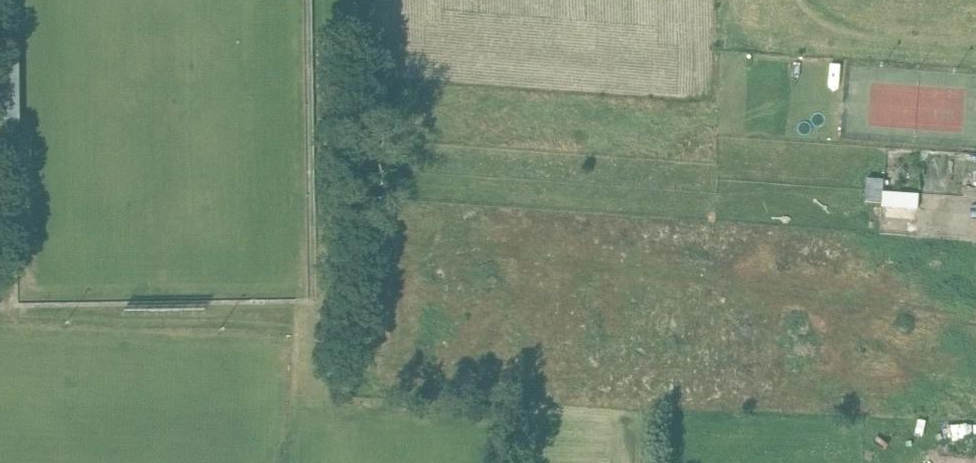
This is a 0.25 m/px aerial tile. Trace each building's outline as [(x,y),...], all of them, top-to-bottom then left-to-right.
[(868,178),(868,182),(866,202),(882,203),(884,179),(868,178)]
